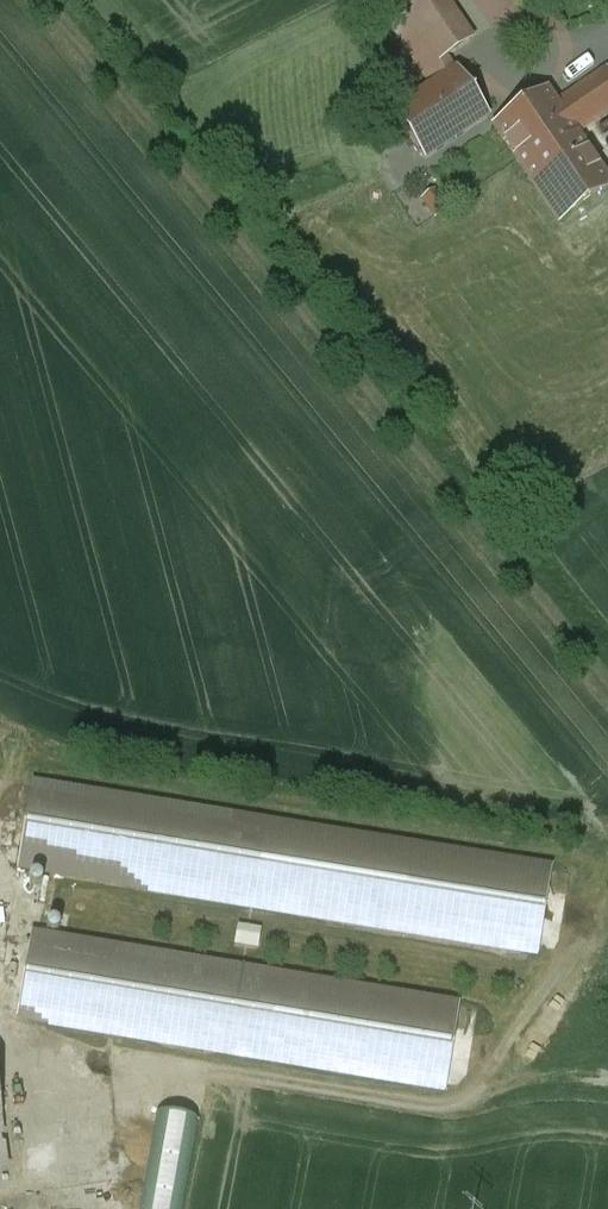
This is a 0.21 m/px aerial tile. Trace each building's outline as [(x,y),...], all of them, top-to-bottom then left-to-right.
[(446,0),(417,0),(391,18),(417,55),(402,64),(421,91),(455,68),(480,50),(446,0)] [(421,91),(388,114),(420,160),(486,114),(455,68),(421,91)] [(559,103),(577,131),(607,111),(607,71),(559,103)] [(550,88),(493,125),(520,168),(577,131),(559,103),(556,98),(550,88)] [(520,168),(557,224),(607,191),(607,179),(577,131),(520,168)] [(441,188),(426,196),(436,214),(451,207),(441,188)] [(563,848),(45,764),(29,859),(547,943),(563,848)] [(464,986),(45,915),(30,1007),(449,1078),(464,986)] [(0,1028),(0,1160),(14,1159),(0,1028)] [(146,1208),(185,1208),(196,1116),(157,1112),(146,1208)] [(147,1172),(122,1168),(115,1208),(141,1208),(147,1172)] [(112,1189),(92,1186),(88,1208),(108,1208),(112,1189)]
